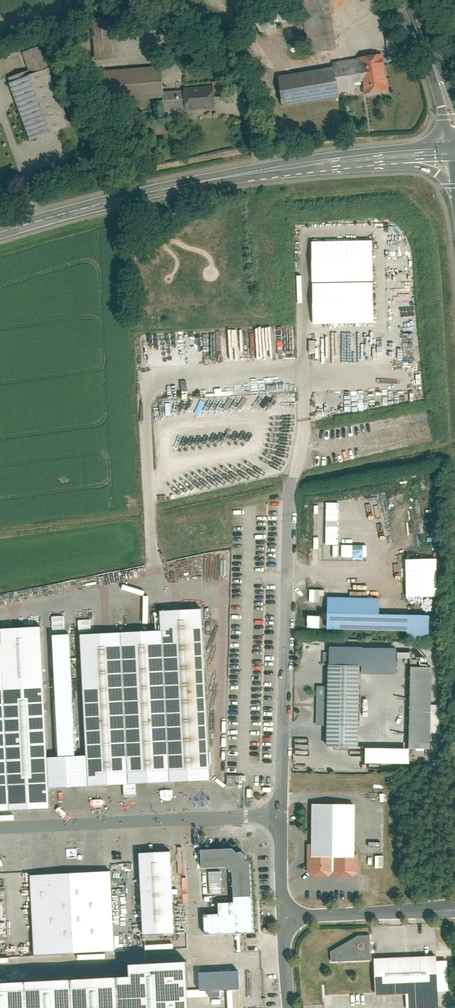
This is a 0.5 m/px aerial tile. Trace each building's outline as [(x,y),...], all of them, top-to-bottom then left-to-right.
[(333,0),(304,0),(313,52),(342,47),(333,0)] [(260,19),(266,31),(284,23),(279,10),(260,19)] [(114,46),(113,18),(99,19),(100,29),(99,29),(99,47),(114,46)] [(389,33),(392,52),(404,51),(401,31),(389,33)] [(28,51),(36,73),(56,66),(48,44),(28,51)] [(389,61),(388,53),(363,57),(364,59),(339,63),(340,66),(343,89),(361,86),(360,82),(368,81),(370,94),(394,90),(393,81),(394,80),(391,61),(389,61)] [(36,73),(15,81),(36,140),(77,126),(56,66),(36,73)] [(166,66),(131,68),(133,99),(168,96),(167,91),(166,66)] [(340,66),(286,75),(291,104),(344,96),(343,89),(340,66)] [(228,93),(227,80),(218,81),(219,85),(219,94),(228,93)] [(191,87),(193,107),(220,105),(219,94),(219,85),(191,87)] [(169,107),(190,106),(189,90),(167,91),(168,96),(169,107)] [(379,240),(314,241),(314,282),(380,281),(379,240)] [(380,281),(314,282),(315,322),(380,322),(380,281)] [(437,558),(405,558),(406,597),(437,597),(437,558)] [(430,613),(379,612),(380,597),(327,596),(326,628),(407,630),(406,639),(429,640),(430,613)] [(161,630),(81,633),(86,754),(87,785),(121,784),(122,791),(136,791),(136,783),(209,780),(201,608),(161,609),(161,630)] [(54,615),(54,632),(67,632),(66,615),(54,615)] [(80,619),(81,631),(93,631),(93,619),(80,619)] [(49,787),(41,624),(0,626),(0,810),(49,808),(49,787)] [(49,787),(87,785),(86,754),(74,754),(69,632),(52,633),(55,699),(53,699),(55,756),(47,756),(49,787)] [(328,664),(327,685),(316,685),(316,724),(327,724),(327,745),(358,746),(360,665),(328,664)] [(411,666),(409,746),(430,747),(430,732),(440,732),(440,704),(431,704),(432,666),(411,666)] [(368,763),(413,763),(413,748),(368,747),(368,763)] [(226,776),(226,786),(239,786),(239,776),(226,776)] [(311,802),(310,842),(307,842),(306,870),(312,877),(329,876),(333,872),(336,876),(353,876),(358,871),(358,861),(365,861),(365,855),(359,855),(359,853),(354,853),(355,803),(311,802)] [(231,847),(200,848),(201,867),(225,866),(232,871),(233,900),(227,901),(228,913),(234,913),(235,931),(253,930),(250,863),(245,858),(245,857),(245,854),(241,851),(238,851),(237,852),(231,847)] [(139,852),(142,933),(174,932),(170,851),(139,852)] [(110,870),(29,874),(33,954),(114,950),(110,870)] [(209,871),(209,884),(221,883),(221,871),(209,871)] [(356,936),(329,952),(329,962),(370,961),(369,936),(356,936)] [(406,993),(407,1007),(437,1007),(434,956),(372,958),(374,995),(406,993)] [(185,959),(128,961),(129,973),(26,978),(25,972),(9,973),(9,979),(0,979),(0,1007),(187,1007),(185,959)] [(199,971),(199,990),(239,988),(238,970),(199,971)]
